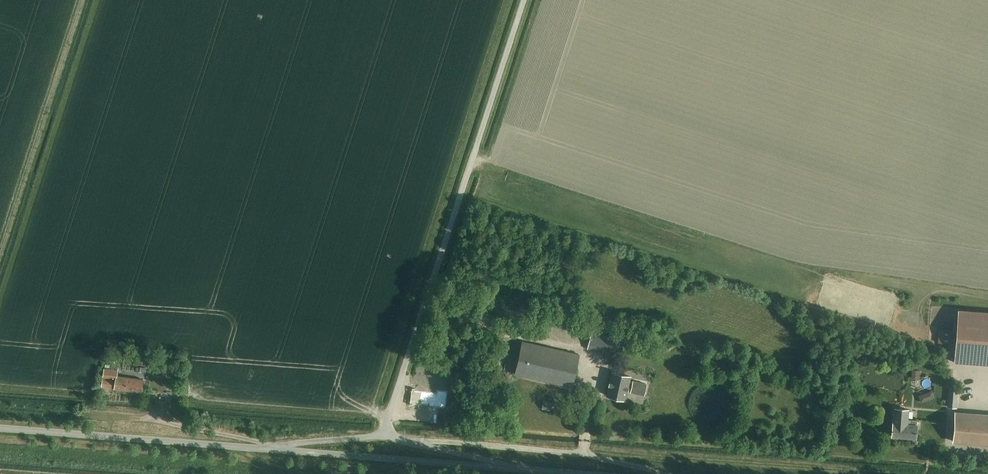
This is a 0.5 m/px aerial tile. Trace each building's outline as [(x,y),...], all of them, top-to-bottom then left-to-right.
[(957,309),(953,362),(987,364),(987,311),(957,309)] [(938,329),(937,342),(950,343),(951,330),(938,329)] [(615,354),(616,350),(619,338),(591,331),(588,344),(604,348),(603,352),(615,354)] [(578,354),(522,341),(515,373),(570,386),(578,354)] [(444,371),(431,367),(429,374),(442,378),(444,371)] [(924,370),(924,379),(932,379),(932,369),(924,370)] [(143,379),(116,375),(117,373),(103,371),(101,386),(141,391),(143,379)] [(633,381),(632,383),(629,382),(630,377),(611,372),(606,394),(625,398),(627,390),(630,391),(630,392),(642,395),(645,384),(633,381)] [(956,408),(958,387),(949,386),(947,407),(956,408)] [(421,388),(411,387),(409,403),(419,405),(421,388)] [(158,402),(173,403),(173,395),(159,394),(158,402)] [(553,402),(543,400),(541,409),(551,411),(553,402)] [(915,437),(916,420),(916,419),(907,418),(908,409),(894,407),(891,436),(915,437)] [(955,412),(953,441),(987,444),(987,415),(955,412)]
